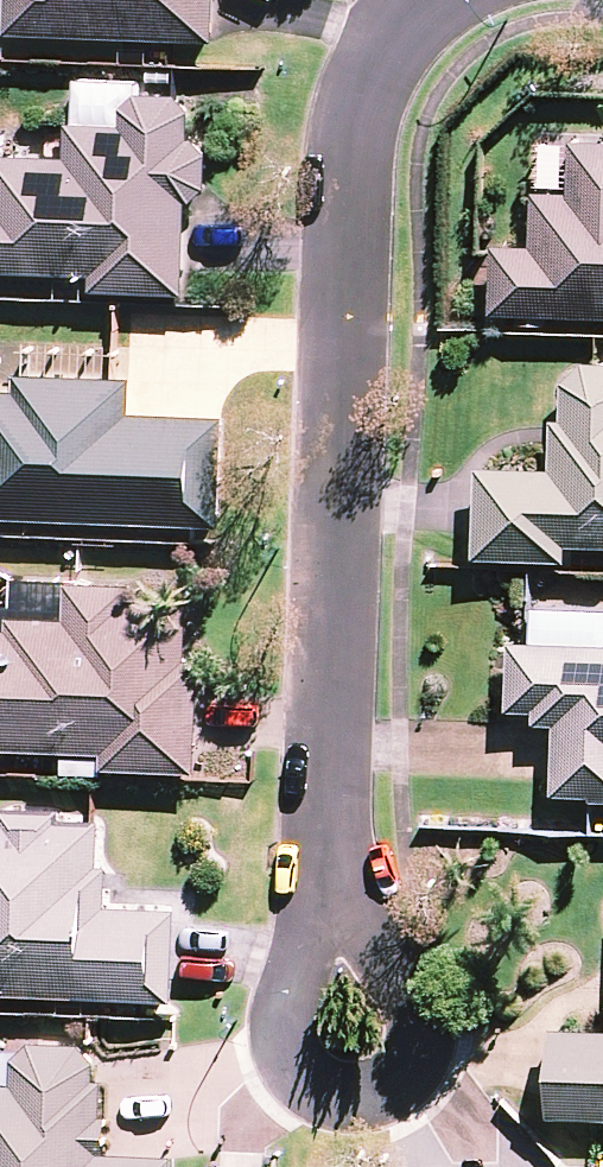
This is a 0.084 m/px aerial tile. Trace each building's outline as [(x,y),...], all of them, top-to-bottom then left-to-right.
[(223,49),(225,0),(15,0),(13,41),(223,49)] [(100,283),(99,301),(192,305),(199,120),(183,105),(147,104),(131,118),(131,134),(75,132),(74,167),(0,164),(0,279),(100,283)] [(602,324),(602,151),(579,150),(577,201),(542,200),(539,256),(502,254),(500,320),(602,324)] [(602,554),(602,374),(592,374),(571,393),(570,430),(559,429),(558,478),(485,476),(482,567),(574,570),(575,553),(602,554)] [(232,426),(140,422),(141,389),(26,384),(25,401),(0,399),(0,526),(228,535),(232,426)] [(110,764),(109,777),(192,781),(200,597),(74,592),(73,628),(15,626),(14,641),(0,640),(0,759),(110,764)] [(516,653),(513,721),(540,722),(540,732),(561,733),(558,803),(598,804),(598,809),(602,809),(602,656),(516,653)] [(181,1007),(185,917),(114,914),(116,874),(107,873),(109,833),(65,831),(66,821),(11,819),(11,829),(0,828),(0,1000),(181,1007)] [(557,1126),(602,1128),(602,1040),(560,1038),(557,1126)] [(116,1165),(118,1125),(112,1125),(113,1087),(103,1087),(103,1070),(88,1052),(38,1050),(21,1067),(20,1092),(2,1091),(0,1094),(0,1166),(179,1166),(116,1165)]
